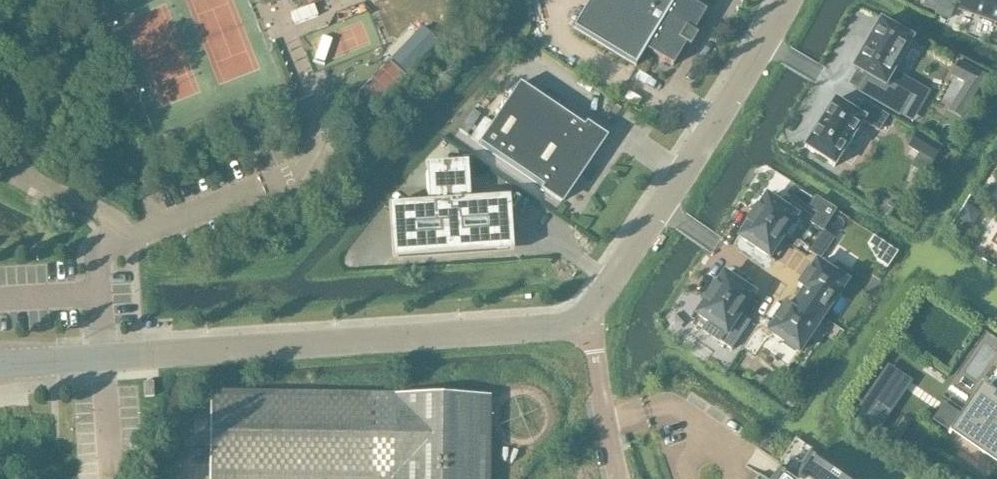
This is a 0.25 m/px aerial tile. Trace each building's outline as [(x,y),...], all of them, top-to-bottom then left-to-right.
[(300,9),(323,0),(297,0),(300,9)] [(572,31),(633,68),(634,69),(645,52),(671,68),(704,14),(680,0),(590,0),(572,31)] [(959,10),(996,23),(996,0),(962,0),(959,10)] [(951,11),(940,7),(937,15),(949,19),(951,11)] [(886,84),(911,40),(879,22),(852,69),(867,77),(858,92),(899,116),(910,97),(886,84)] [(973,102),(986,76),(958,62),(951,76),(965,84),(959,95),(973,102)] [(585,130),(519,85),(478,146),(544,191),(543,192),(560,203),(603,140),(586,129),(585,130)] [(863,102),(855,114),(834,101),(803,148),(833,168),(863,122),(877,131),(886,118),(863,102)] [(917,133),(907,148),(931,163),(941,147),(917,133)] [(469,165),(427,167),(430,206),(391,209),(395,264),(516,256),(512,201),(471,203),(469,165)] [(815,197),(807,209),(815,215),(809,224),(821,232),(822,231),(836,210),(815,197)] [(747,226),(739,238),(768,258),(783,235),(790,239),(801,223),(794,219),(795,218),(766,198),(765,200),(762,199),(745,224),(747,226)] [(821,232),(808,253),(819,261),(834,239),(822,231),(821,232)] [(807,273),(797,287),(803,292),(797,302),(821,318),(845,283),(842,282),(849,272),(836,264),(830,273),(816,264),(809,274),(807,273)] [(712,287),(695,312),(697,314),(696,316),(708,324),(703,332),(718,342),(718,343),(730,351),(749,323),(738,316),(752,295),(723,276),(715,288),(712,287)] [(776,323),(769,333),(784,344),(783,345),(793,352),(794,351),(798,353),(821,318),(797,302),(790,311),(784,307),(774,321),(776,323)] [(880,376),(847,424),(870,440),(903,391),(880,376)] [(948,433),(950,434),(952,431),(979,449),(979,450),(987,456),(988,455),(996,461),(996,376),(988,389),(981,385),(969,403),(972,406),(968,412),(964,410),(948,433)] [(153,382),(144,382),(144,397),(154,397),(153,382)] [(489,398),(209,395),(208,478),(488,478),(489,398)] [(47,452),(46,441),(38,441),(39,454),(47,452)] [(809,456),(796,447),(790,457),(783,466),(779,472),(775,478),(843,478),(809,456)]
